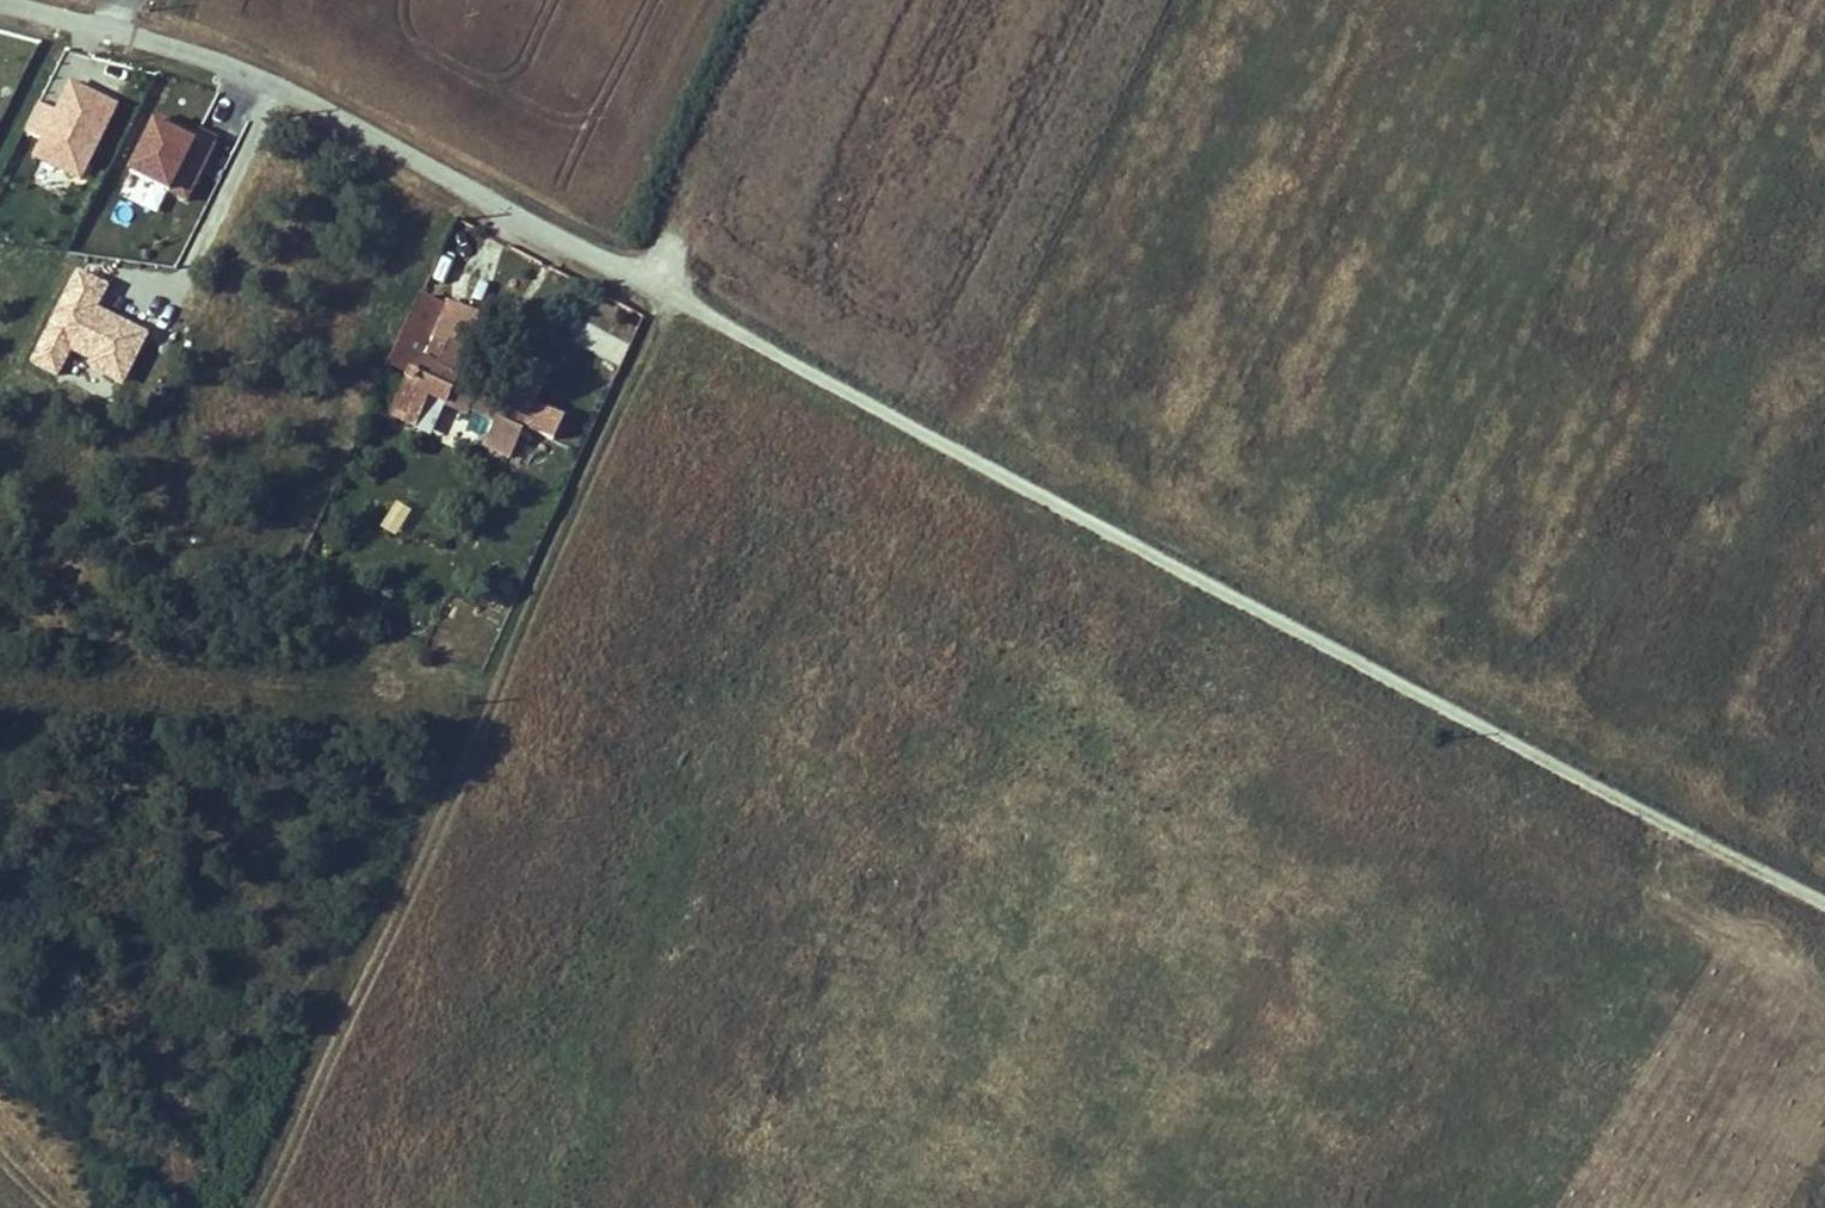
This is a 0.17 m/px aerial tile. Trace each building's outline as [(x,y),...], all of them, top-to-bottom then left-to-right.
[(71,78),(55,109),(36,99),(21,129),(38,138),(30,155),(80,181),(120,103),(71,78)] [(157,210),(165,192),(189,202),(217,142),(152,113),(116,192),(157,210)] [(41,162),(31,181),(63,197),(72,178),(41,162)] [(463,368),(470,352),(466,350),(481,317),(449,302),(446,308),(422,296),(390,365),(411,374),(395,410),(419,421),(429,397),(447,405),(454,390),(472,398),(468,409),(469,409),(499,423),(490,442),(513,452),(525,427),(554,440),(564,419),(534,406),(550,371),(527,360),(511,395),(482,382),(461,372),(463,368)] [(282,503),(268,493),(259,506),(272,515),(282,503)]
